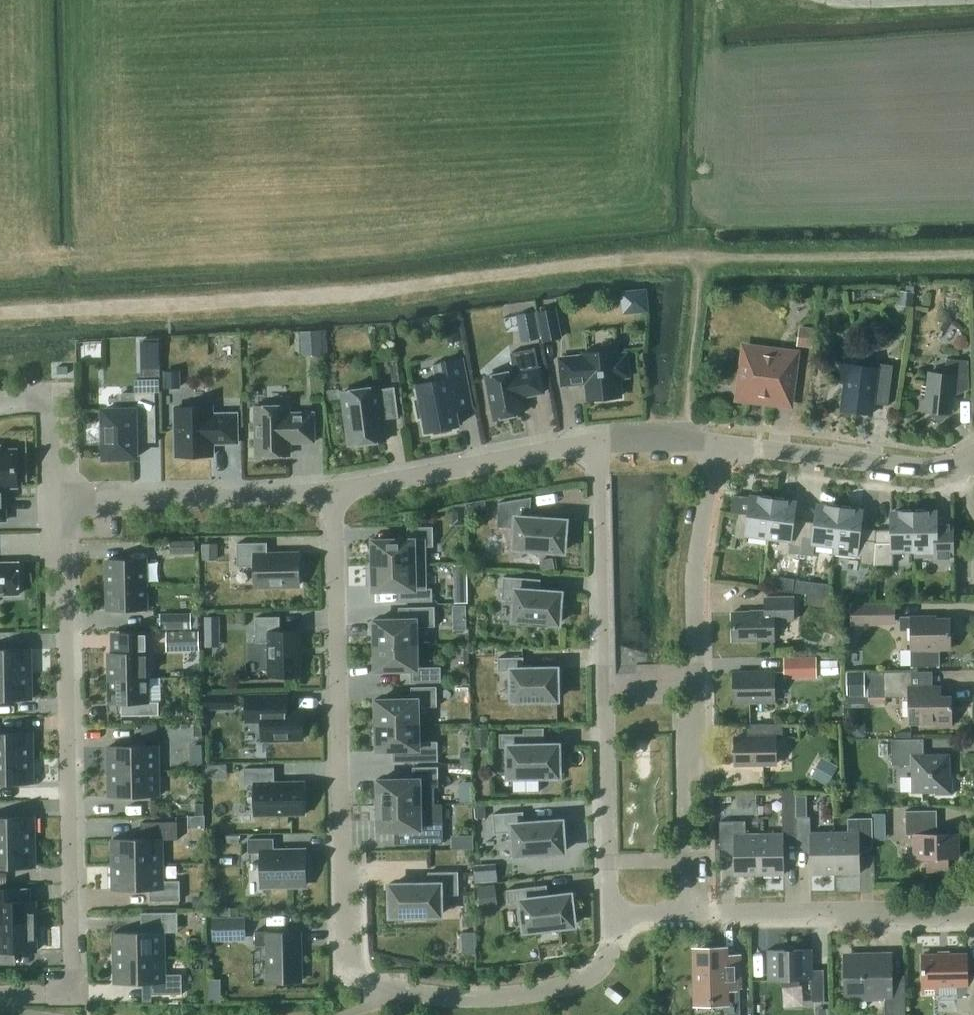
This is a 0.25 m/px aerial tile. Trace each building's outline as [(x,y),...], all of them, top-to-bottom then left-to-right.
[(915,291),(900,290),(898,305),(913,307),(915,291)] [(538,311),(544,341),(562,337),(556,308),(538,311)] [(541,338),(535,311),(526,312),(532,340),(541,338)] [(814,327),(799,325),(797,346),(812,348),(814,327)] [(313,354),(324,354),(322,330),(311,330),(313,354)] [(958,334),(953,342),(955,347),(959,349),(963,348),(968,341),(967,336),(963,333),(958,334)] [(514,371),(486,376),(494,418),(524,412),(521,396),(544,392),(535,347),(510,352),(514,371)] [(741,385),(747,393),(773,396),(772,401),(789,403),(795,354),(753,348),(752,353),(744,360),(741,385)] [(584,353),(585,356),(561,359),(563,383),(587,381),(589,399),(620,396),(618,375),(627,374),(625,355),(616,356),(615,350),(584,353)] [(141,353),(141,374),(160,374),(160,353),(141,353)] [(436,380),(418,384),(421,399),(416,400),(419,417),(424,416),(427,431),(434,429),(435,433),(452,429),(451,426),(458,425),(455,409),(471,406),(462,358),(433,364),(436,380)] [(969,388),(968,360),(947,358),(945,374),(929,372),(927,386),(922,385),(919,409),(930,410),(939,422),(953,410),(951,408),(954,387),(969,388)] [(876,367),(840,362),(838,381),(845,382),(842,410),(871,413),(873,403),(888,405),(893,364),(877,362),(876,367)] [(167,387),(179,387),(179,370),(167,371),(167,387)] [(351,444),(385,440),(382,418),(399,416),(395,386),(378,388),(377,386),(344,391),(351,444)] [(104,409),(105,457),(137,457),(136,442),(156,441),(155,391),(122,392),(123,409),(104,409)] [(211,413),(211,405),(177,406),(178,456),(212,455),(211,440),(220,440),(220,442),(238,442),(237,413),(211,413)] [(314,441),(314,412),(288,412),(288,405),(257,405),(258,455),(289,454),(288,439),(297,439),(297,442),(314,441)] [(5,520),(5,496),(3,496),(3,486),(17,486),(16,450),(0,450),(0,520),(5,520)] [(533,518),(529,517),(530,498),(532,497),(532,496),(499,502),(499,503),(501,503),(499,525),(516,526),(514,547),(564,551),(566,522),(570,522),(570,520),(543,519),(543,518),(533,517),(533,518)] [(748,534),(768,536),(773,499),(751,496),(749,513),(737,512),(734,537),(747,539),(748,534)] [(773,499),(768,536),(789,539),(789,544),(791,544),(801,545),(804,520),(793,519),(795,502),(773,499)] [(804,520),(801,545),(800,553),(813,555),(815,542),(835,545),(840,508),(818,505),(816,522),(804,520)] [(840,508),(835,545),(834,552),(861,556),(860,563),(874,564),(875,555),(876,530),(859,527),(862,510),(840,508)] [(914,549),(914,512),(892,512),(892,529),(876,530),(875,555),(893,554),(893,549),(914,549)] [(914,512),(914,549),(914,555),(935,555),(935,560),(948,560),(948,529),(936,529),(936,512),(914,512)] [(371,550),(371,565),(426,563),(426,546),(433,546),(433,526),(408,527),(408,539),(370,540),(370,541),(374,541),(374,550),(371,550)] [(195,541),(171,541),(171,553),(195,553),(195,541)] [(255,585),(300,584),(299,553),(268,554),(267,542),(237,543),(237,566),(255,565),(255,585)] [(218,560),(218,543),(201,543),(201,560),(218,560)] [(796,553),(800,553),(801,545),(791,544),(790,552),(796,553)] [(555,569),(553,557),(539,560),(541,572),(555,569)] [(107,584),(147,584),(146,559),(107,560),(107,584)] [(18,562),(0,562),(0,594),(19,594),(18,562)] [(427,589),(426,563),(371,565),(371,580),(374,580),(374,588),(371,588),(371,590),(416,589),(416,601),(433,601),(433,588),(427,589)] [(468,564),(455,565),(455,584),(468,583),(468,564)] [(483,574),(483,565),(468,564),(468,573),(483,574)] [(514,620),(559,623),(561,594),(565,594),(565,593),(538,591),(538,590),(528,589),(529,578),(503,576),(502,599),(515,600),(514,620)] [(797,579),(795,591),(811,593),(812,581),(797,579)] [(108,609),(147,608),(147,584),(107,584),(108,609)] [(914,587),(901,586),(900,600),(914,600),(914,587)] [(732,611),(733,640),(774,640),(774,620),(793,620),(793,596),(765,597),(765,611),(732,611)] [(873,623),(873,603),(851,603),(851,624),(873,623)] [(454,617),(467,616),(467,605),(454,605),(454,617)] [(372,630),(373,645),(416,644),(415,626),(435,626),(435,606),(409,607),(410,619),(371,620),(371,621),(375,621),(375,630),(372,630)] [(191,613),(160,614),(161,628),(191,627),(191,613)] [(220,616),(205,616),(205,635),(220,635),(220,616)] [(280,616),(256,617),(256,642),(268,642),(269,676),(302,675),(301,630),(280,631),(280,616)] [(925,618),(925,616),(901,617),(901,625),(905,629),(911,629),(911,649),(912,649),(912,666),(939,666),(938,648),(951,648),(950,618),(925,618)] [(199,631),(167,632),(167,648),(199,647),(199,631)] [(416,667),(416,644),(373,645),(373,660),(376,660),(376,668),(372,668),(372,670),(411,669),(411,682),(441,681),(441,666),(416,667)] [(0,649),(0,674),(31,673),(31,648),(0,649)] [(109,678),(149,677),(148,652),(108,653),(109,678)] [(561,670),(561,668),(534,668),(524,668),(524,656),(498,657),(498,670),(512,670),(513,699),(558,698),(557,670),(561,670)] [(784,657),(784,677),(817,677),(816,657),(784,657)] [(865,696),(865,670),(846,671),(847,696),(865,696)] [(868,697),(884,697),(908,696),(909,724),(935,724),(935,726),(952,726),(951,695),(937,695),(937,686),(940,686),(940,685),(912,685),(911,670),(868,671),(868,697)] [(775,701),(774,671),(733,672),(734,702),(775,701)] [(0,674),(0,699),(32,698),(31,673),(0,674)] [(149,677),(109,678),(109,702),(134,702),(134,714),(159,714),(159,701),(149,702),(149,677)] [(437,686),(411,687),(411,699),(373,700),(373,701),(377,701),(377,710),(374,710),(375,725),(417,724),(417,706),(437,706),(437,686)] [(205,704),(221,704),(221,693),(205,693),(205,704)] [(247,695),(247,709),(247,720),(262,720),(263,739),(303,739),(302,709),(286,709),(286,695),(247,695)] [(194,723),(194,735),(202,735),(202,723),(194,723)] [(746,724),(746,737),(735,737),(735,764),(776,763),(776,737),(783,737),(783,723),(746,724)] [(142,741),(157,741),(157,724),(142,724),(142,741)] [(418,741),(417,724),(375,725),(375,740),(378,740),(378,748),(374,748),(374,750),(412,749),(413,761),(438,761),(438,741),(418,741)] [(33,757),(32,732),(0,733),(0,758),(33,757)] [(559,775),(559,746),(562,746),(562,744),(535,745),(535,744),(525,744),(525,733),(500,733),(500,747),(509,747),(510,776),(559,775)] [(924,754),(923,738),(891,739),(892,764),(912,764),(912,792),(935,792),(935,794),(953,794),(952,777),(950,777),(949,754),(924,754)] [(108,746),(109,771),(159,770),(158,745),(108,746)] [(460,752),(461,762),(471,762),(471,752),(460,752)] [(33,782),(33,757),(0,758),(0,783),(33,782)] [(838,767),(821,757),(811,776),(828,785),(838,767)] [(204,764),(204,778),(215,777),(215,764),(204,764)] [(376,790),(376,805),(419,804),(435,803),(434,786),(439,785),(438,766),(413,767),(413,779),(375,780),(375,781),(379,781),(379,790),(376,790)] [(304,781),(275,782),(274,767),(244,768),(244,784),(254,783),(255,815),(304,814),(304,781)] [(109,796),(159,795),(159,770),(109,771),(109,796)] [(795,789),(782,790),(783,821),(796,821),(795,789)] [(472,792),(460,792),(460,802),(472,801),(472,792)] [(748,792),(748,805),(757,805),(757,792),(748,792)] [(195,803),(196,815),(204,815),(203,803),(195,803)] [(435,803),(419,804),(376,805),(376,820),(380,820),(380,828),(376,828),(376,830),(414,829),(414,843),(443,843),(443,820),(435,821),(435,803)] [(485,805),(475,805),(476,818),(486,817),(485,805)] [(927,857),(928,866),(928,871),(948,871),(947,856),(958,856),(957,833),(937,833),(936,809),(905,810),(905,834),(917,834),(917,857),(927,857)] [(566,822),(566,820),(524,823),(523,811),(493,813),(495,833),(513,832),(515,854),(564,851),(562,822),(566,822)] [(873,824),(886,824),(885,812),(873,813),(873,824)] [(34,841),(34,816),(0,817),(0,842),(34,841)] [(181,836),(181,816),(159,816),(160,836),(181,836)] [(835,873),(834,832),(810,832),(810,816),(797,817),(797,844),(810,844),(811,873),(835,873)] [(872,817),(859,817),(848,818),(848,832),(834,832),(835,873),(860,872),(859,843),(873,842),(872,817)] [(746,833),(745,820),(720,821),(720,845),(734,845),(735,875),(759,874),(759,833),(746,833)] [(783,833),(759,833),(759,874),(784,874),(783,833)] [(239,842),(239,834),(227,834),(227,842),(239,842)] [(113,864),(162,863),(162,838),(112,839),(113,864)] [(274,838),(248,838),(248,852),(261,852),(261,885),(306,884),(306,875),(309,875),(309,859),(306,859),(306,850),(274,851),(274,838)] [(35,866),(34,841),(0,842),(0,867),(35,866)] [(162,863),(113,864),(113,889),(150,888),(150,900),(180,900),(180,880),(163,880),(162,863)] [(386,886),(391,886),(391,915),(408,915),(408,918),(423,918),(423,914),(441,914),(440,895),(459,894),(458,871),(428,872),(428,884),(386,885),(386,886)] [(478,886),(479,901),(497,899),(495,884),(478,886)] [(575,893),(548,897),(548,896),(538,897),(537,885),(506,889),(508,902),(522,901),(525,930),(574,924),(571,895),(575,895),(575,893)] [(36,925),(36,900),(16,900),(16,888),(0,888),(0,926),(36,925)] [(193,895),(193,909),(207,909),(207,895),(193,895)] [(173,911),(162,912),(162,927),(173,927),(173,911)] [(245,937),(245,917),(213,917),(213,938),(245,937)] [(8,950),(37,950),(36,925),(0,926),(0,964),(8,963),(8,950)] [(270,930),(255,930),(256,945),(269,945),(270,981),(300,981),(299,931),(270,932),(270,930)] [(115,957),(164,956),(164,931),(114,932),(115,957)] [(813,949),(813,948),(767,949),(767,951),(768,950),(769,978),(767,979),(767,980),(783,979),(783,984),(798,984),(798,979),(811,979),(812,1001),(825,1001),(824,969),(811,969),(811,949),(813,949)] [(739,956),(716,956),(715,950),(696,951),(697,985),(692,987),(698,999),(697,999),(697,1001),(726,1000),(726,1014),(740,1014),(739,956)] [(966,953),(922,954),(923,968),(922,968),(923,994),(937,993),(937,985),(957,985),(958,1012),(969,1011),(969,1014),(973,1014),(973,975),(967,975),(966,953)] [(846,993),(864,992),(864,997),(885,996),(885,1014),(906,1014),(905,982),(891,982),(890,954),(845,955),(846,993)] [(164,956),(115,957),(115,982),(152,982),(152,994),(182,993),(182,973),(165,974),(164,956)]
